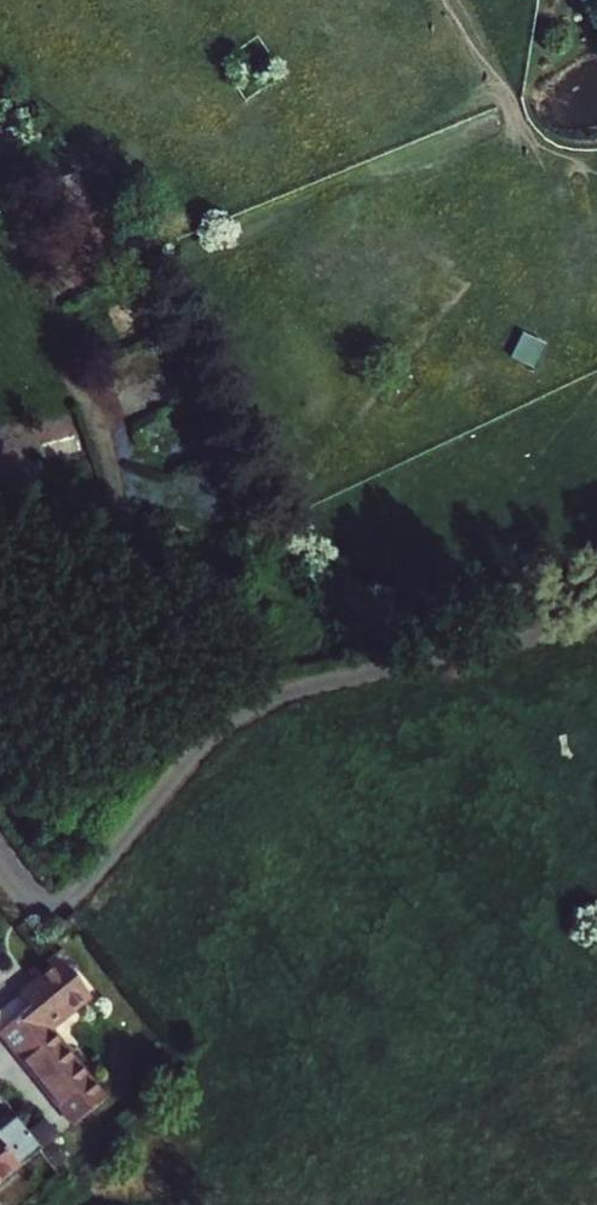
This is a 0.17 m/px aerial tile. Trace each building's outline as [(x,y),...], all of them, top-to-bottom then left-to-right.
[(57,185),(72,219),(94,210),(79,177),(57,185)] [(72,219),(57,185),(46,189),(55,210),(61,224),(72,219)] [(512,359),(535,367),(544,342),(521,334),(512,359)] [(41,441),(48,474),(84,466),(77,433),(41,441)] [(73,1126),(104,1101),(85,1077),(95,1069),(76,1045),(67,1053),(47,1030),(88,996),(71,974),(78,968),(61,948),(44,962),(50,970),(19,995),(0,1010),(0,1036),(73,1126)] [(0,1133),(0,1185),(41,1152),(15,1121),(0,1133)]
